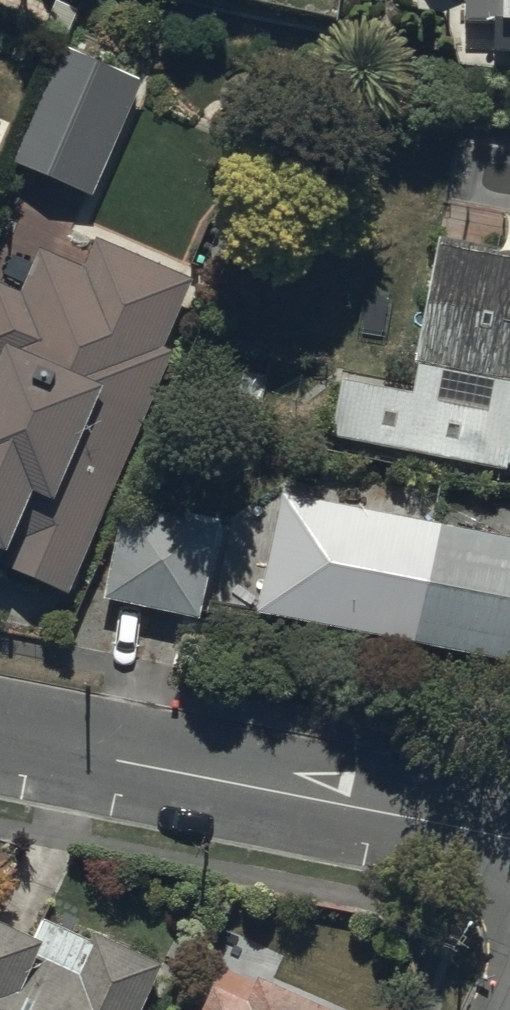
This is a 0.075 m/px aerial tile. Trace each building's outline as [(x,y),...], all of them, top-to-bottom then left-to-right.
[(462,21),(488,21),(487,48),(509,48),(509,0),(462,0),(462,21)] [(94,194),(140,76),(59,45),(10,161),(94,194)] [(328,429),(503,468),(504,462),(509,463),(509,243),(437,227),(414,360),(417,361),(411,386),(341,370),(328,429)] [(68,592),(197,277),(96,236),(84,265),(40,247),(22,290),(0,281),(0,567),(1,565),(68,592)] [(256,609),(509,663),(509,535),(282,487),(256,609)] [(200,617),(216,521),(120,503),(104,601),(200,617)] [(158,960),(96,933),(94,939),(40,915),(32,935),(0,921),(0,1009),(136,1009),(158,960)] [(258,975),(255,981),(220,966),(201,1009),(340,1009),(258,975)]
